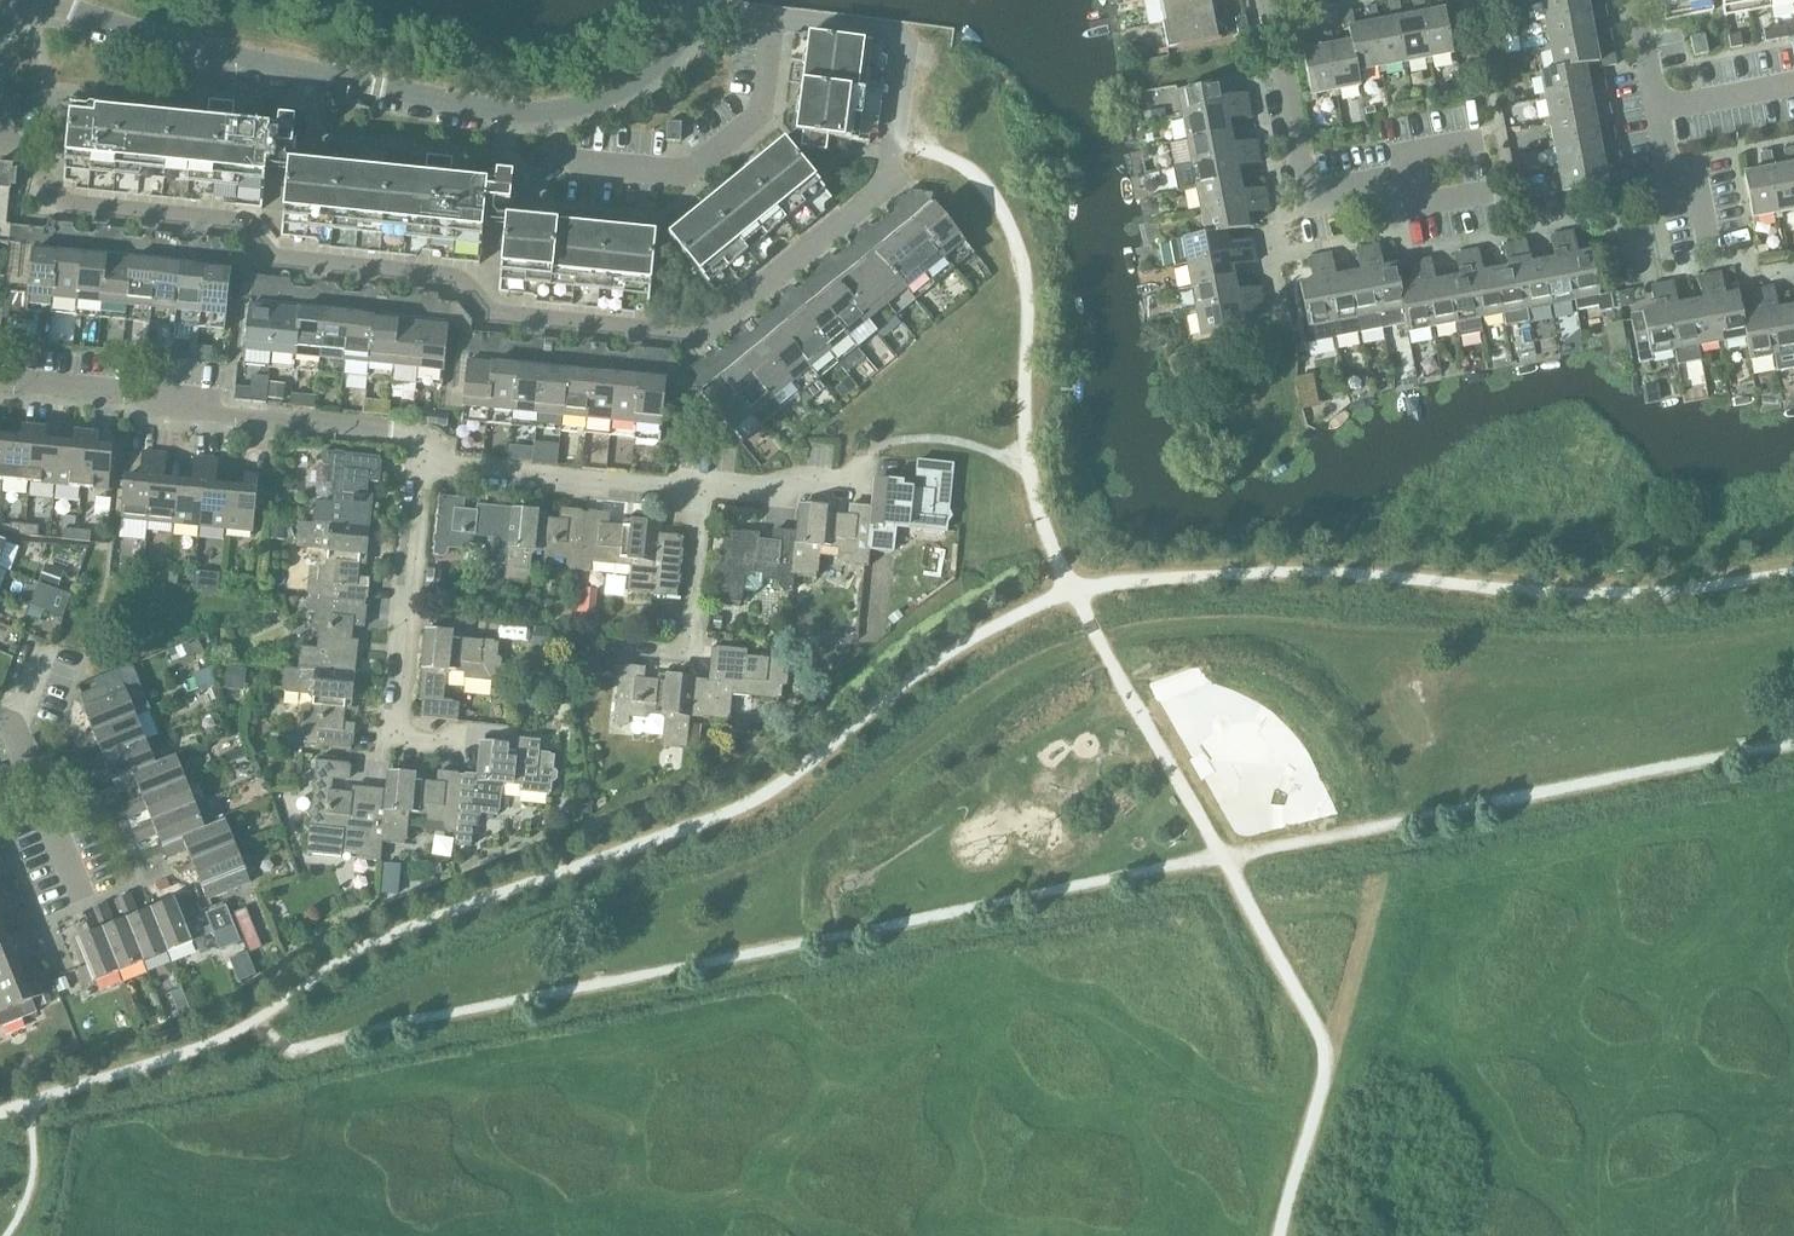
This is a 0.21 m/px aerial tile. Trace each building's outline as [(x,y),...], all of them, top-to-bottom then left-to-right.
[(1162,23),(1217,12),(1214,0),(1158,0),(1162,23)] [(1403,18),(1398,19),(1406,63),(1430,58),(1422,14),(1427,13),(1424,0),(1413,0),(1416,15),(1403,18)] [(1427,13),(1422,14),(1430,58),(1453,54),(1446,11),(1451,10),(1449,0),(1437,0),(1439,11),(1427,13)] [(1546,22),(1590,14),(1591,20),(1608,17),(1606,6),(1589,9),(1587,0),(1542,0),(1546,22)] [(1666,20),(1713,11),(1711,0),(1662,0),(1666,20)] [(1725,16),(1727,15),(1726,10),(1779,0),(1722,0),(1725,16)] [(1392,20),(1379,22),(1374,23),(1382,67),(1406,63),(1398,19),(1403,18),(1400,1),(1389,3),(1392,20)] [(1368,24),(1355,27),(1350,28),(1358,72),(1382,67),(1374,23),(1379,22),(1376,5),(1365,7),(1368,24)] [(1352,42),(1334,46),(1328,47),(1336,91),(1361,86),(1358,72),(1350,28),(1355,27),(1352,10),(1341,12),(1345,30),(1349,29),(1352,42)] [(1217,12),(1162,23),(1167,49),(1222,39),(1217,12)] [(1546,22),(1550,46),(1595,38),(1596,44),(1612,41),(1610,30),(1594,33),(1591,20),(1590,14),(1546,22)] [(1235,18),(1239,36),(1249,34),(1245,16),(1235,18)] [(1786,25),(1775,27),(1777,39),(1789,37),(1786,25)] [(1777,39),(1775,27),(1764,29),(1766,42),(1777,39)] [(1328,47),(1334,46),(1331,29),(1320,31),(1323,48),(1304,51),(1312,95),(1336,91),(1328,47)] [(1729,35),(1731,48),(1743,46),(1741,33),(1729,35)] [(829,139),(846,141),(859,40),(809,34),(796,134),(786,142),(785,141),(669,237),(701,275),(817,180),(796,154),(802,150),(827,153),(829,139)] [(1691,37),(1695,55),(1709,53),(1705,34),(1691,37)] [(1550,46),(1555,70),(1555,71),(1585,65),(1598,63),(1599,68),(1617,64),(1615,54),(1598,57),(1596,44),(1595,38),(1550,46)] [(1541,73),(1545,97),(1590,88),(1591,94),(1607,91),(1605,80),(1589,83),(1585,65),(1555,71),(1555,70),(1541,73)] [(1178,92),(1183,116),(1250,103),(1248,93),(1225,97),(1222,84),(1178,92)] [(1545,97),(1550,121),(1594,112),(1595,118),(1612,115),(1610,104),(1593,107),(1591,94),(1590,88),(1545,97)] [(208,112),(234,115),(235,102),(210,99),(208,112)] [(1183,116),(1187,140),(1231,131),(1229,120),(1252,115),(1250,103),(1183,116)] [(296,120),(280,119),(271,118),(270,128),(71,108),(66,159),(265,178),(267,163),(275,164),(277,148),(293,149),(296,120)] [(1550,121),(1554,145),(1599,136),(1600,142),(1616,139),(1614,128),(1598,131),(1595,118),(1594,112),(1550,121)] [(667,122),(666,141),(680,142),(681,123),(667,122)] [(1187,140),(1192,163),(1259,151),(1257,140),(1234,145),(1231,131),(1187,140)] [(1554,145),(1559,169),(1603,160),(1604,166),(1621,163),(1619,152),(1602,155),(1600,142),(1599,136),(1554,145)] [(1774,168),(1768,169),(1776,213),(1793,210),(1793,176),(1792,165),(1793,164),(1793,147),(1784,149),(1787,166),(1774,168)] [(1192,163),(1196,187),(1240,179),(1238,167),(1261,163),(1259,151),(1192,163)] [(1768,169),(1774,168),(1771,151),(1760,154),(1763,170),(1744,174),(1753,218),(1776,213),(1768,169)] [(426,168),(451,170),(453,157),(427,155),(426,168)] [(1603,160),(1559,169),(1564,193),(1607,185),(1608,190),(1625,186),(1623,175),(1607,178),(1604,166),(1603,160)] [(288,164),(288,165),(284,214),(483,234),(486,202),(510,204),(513,175),(489,173),(488,184),(288,164)] [(64,182),(74,183),(75,166),(66,165),(64,182)] [(1196,187),(1201,211),(1268,198),(1266,188),(1243,192),(1240,179),(1196,187)] [(236,207),(261,210),(262,210),(264,185),(238,183),(236,207)] [(1201,211),(1205,235),(1205,236),(1227,232),(1250,228),(1247,215),(1270,210),(1268,198),(1201,211)] [(932,202),(911,218),(950,265),(970,249),(932,202)] [(911,218),(892,234),(931,281),(950,265),(911,218)] [(502,269),(651,284),(656,234),(506,219),(502,269)] [(283,220),(281,237),(291,238),(293,221),(283,220)] [(1574,231),(1563,233),(1576,301),(1575,301),(1577,311),(1598,307),(1599,313),(1621,309),(1618,292),(1600,296),(1591,252),(1578,254),(1574,231)] [(1182,239),(1187,263),(1254,251),(1252,240),(1229,244),(1227,232),(1205,236),(1205,235),(1182,239)] [(1556,259),(1543,261),(1552,305),(1575,301),(1576,301),(1563,233),(1551,236),(1556,259)] [(892,234),(873,250),(912,297),(931,281),(892,234)] [(1526,241),(1515,243),(1528,310),(1552,305),(1543,261),(1531,263),(1526,241)] [(1508,268),(1495,270),(1504,314),(1528,310),(1515,243),(1504,245),(1508,268)] [(27,305),(53,308),(59,247),(33,245),(27,305)] [(1379,245),(1367,247),(1382,328),(1406,324),(1404,310),(1404,309),(1400,288),(1401,288),(1397,265),(1383,268),(1379,245)] [(53,308),(77,310),(83,250),(59,247),(53,308)] [(1361,272),(1348,275),(1359,333),(1382,328),(1367,247),(1357,249),(1361,272)] [(77,310),(102,313),(108,252),(83,250),(77,310)] [(873,250),(854,265),(893,312),(912,297),(873,250)] [(1479,250),(1467,252),(1480,319),(1504,314),(1495,270),(1483,272),(1479,250)] [(1187,263),(1192,288),(1236,279),(1233,267),(1256,262),(1254,251),(1187,263)] [(102,313),(126,315),(132,255),(108,252),(102,313)] [(1448,279),(1456,323),(1459,338),(1482,333),(1480,319),(1467,252),(1456,254),(1460,277),(1448,279)] [(1332,254),(1319,256),(1335,337),(1359,333),(1348,275),(1336,277),(1332,254)] [(126,315),(151,318),(157,257),(132,255),(126,315)] [(1335,337),(1319,256),(1309,258),(1313,281),(1300,284),(1307,319),(1302,320),(1306,343),(1335,337)] [(151,318),(176,320),(182,260),(157,257),(151,318)] [(1431,259),(1419,261),(1432,328),(1456,323),(1448,279),(1436,282),(1431,259)] [(176,320),(200,323),(206,262),(182,260),(176,320)] [(1413,286),(1401,288),(1400,288),(1404,309),(1404,310),(1406,324),(1408,332),(1432,328),(1419,261),(1409,263),(1413,286)] [(206,262),(200,323),(226,325),(232,265),(206,262)] [(854,265),(835,281),(874,328),(893,312),(854,265)] [(1722,342),(1746,338),(1742,316),(1743,316),(1739,293),(1725,296),(1721,273),(1709,275),(1722,342)] [(712,274),(705,280),(716,294),(723,288),(712,274)] [(1698,347),(1722,342),(1709,275),(1699,277),(1703,300),(1690,303),(1698,347)] [(511,277),(501,276),(499,293),(509,294),(511,277)] [(1192,288),(1196,312),(1263,299),(1261,287),(1238,292),(1236,279),(1192,288)] [(835,281),(816,297),(854,344),(874,328),(835,281)] [(1674,351),(1698,347),(1690,303),(1678,305),(1674,282),(1662,284),(1674,351)] [(1652,356),(1674,351),(1662,284),(1651,286),(1655,309),(1642,312),(1643,314),(1631,316),(1640,363),(1653,361),(1652,356)] [(1793,352),(1793,331),(1790,307),(1778,310),(1773,287),(1761,289),(1774,356),(1793,352)] [(1750,361),(1774,356),(1761,289),(1751,291),(1755,314),(1743,316),(1742,316),(1746,338),(1750,361)] [(1620,293),(1622,306),(1631,305),(1634,299),(1633,291),(1620,293)] [(816,297),(796,313),(835,360),(854,344),(816,297)] [(1263,299),(1196,312),(1201,336),(1245,327),(1242,314),(1265,310),(1263,299)] [(244,360),(270,363),(276,302),(250,300),(244,360)] [(270,363),(295,365),(301,305),(276,302),(270,363)] [(295,365),(319,368),(325,307),(301,305),(295,365)] [(319,368),(344,370),(350,310),(325,307),(319,368)] [(344,370),(368,373),(375,312),(350,310),(344,370)] [(368,373),(393,375),(399,315),(375,312),(368,373)] [(796,313),(777,328),(816,375),(835,360),(796,313)] [(393,375),(418,378),(424,317),(399,315),(393,375)] [(424,317),(418,378),(444,380),(450,320),(424,317)] [(1615,351),(1631,348),(1625,319),(1610,321),(1615,351)] [(777,328),(758,344),(797,391),(816,375),(777,328)] [(758,344),(739,360),(778,407),(797,391),(758,344)] [(462,416),(488,418),(494,358),(468,355),(462,416)] [(488,418),(513,421),(518,361),(494,358),(488,418)] [(739,360),(720,375),(758,422),(778,407),(739,360)] [(513,421),(537,424),(543,363),(518,361),(513,421)] [(537,424),(562,426),(567,366),(543,363),(537,424)] [(562,426),(586,429),(592,368),(567,366),(562,426)] [(586,429),(611,431),(617,371),(592,368),(586,429)] [(611,431),(635,434),(641,373),(617,371),(611,431)] [(641,373),(635,434),(661,436),(667,376),(641,373)] [(269,377),(253,375),(252,388),(236,386),(235,400),(266,403),(269,377)] [(758,422),(720,375),(699,392),(738,439),(758,422)] [(1303,405),(1308,419),(1322,414),(1319,406),(1312,402),(1303,405)] [(4,480),(30,482),(35,428),(23,426),(22,439),(8,438),(4,480)] [(30,482),(56,485),(60,443),(46,442),(47,429),(35,428),(30,482)] [(56,485),(82,488),(87,433),(75,432),(74,444),(60,443),(56,485)] [(87,433),(82,488),(109,490),(113,449),(98,447),(99,434),(87,433)] [(512,440),(511,457),(561,460),(562,442),(512,440)] [(316,502),(314,524),(368,530),(371,504),(366,504),(368,482),(378,483),(380,457),(323,451),(322,460),(325,465),(331,465),(329,483),(335,483),(333,504),(316,502)] [(121,519),(148,521),(155,453),(143,452),(140,478),(125,477),(121,519)] [(148,521),(174,524),(178,482),(164,481),(167,454),(155,453),(148,521)] [(174,524),(200,527),(207,458),(195,457),(192,484),(178,482),(174,524)] [(200,527),(226,529),(230,487),(216,486),(219,459),(207,458),(200,527)] [(876,480),(873,508),(870,550),(892,553),(896,520),(916,522),(916,528),(946,531),(953,464),(919,460),(917,476),(934,478),(933,491),(902,488),(902,483),(876,480)] [(230,487),(226,529),(253,532),(256,503),(269,505),(271,492),(257,490),(259,477),(246,476),(244,489),(230,487)] [(484,562),(506,564),(512,510),(487,507),(486,512),(464,510),(465,500),(440,498),(434,556),(443,556),(447,553),(448,547),(465,549),(465,543),(486,545),(484,562)] [(800,510),(797,534),(794,576),(816,578),(820,546),(840,548),(840,554),(857,556),(856,561),(860,565),(869,566),(870,550),(873,508),(849,506),(848,515),(826,513),(827,508),(800,506),(800,510)] [(571,569),(580,570),(586,512),(561,510),(560,520),(538,517),(538,513),(512,510),(506,564),(505,580),(528,582),(532,550),(552,552),(551,558),(568,559),(568,565),(571,569)] [(586,512),(580,570),(588,571),(592,568),(593,562),(610,563),(611,558),(631,560),(628,592),(677,597),(683,538),(657,535),(659,525),(632,522),(632,527),(609,524),(610,515),(586,512)] [(270,522),(268,539),(285,541),(287,523),(270,522)] [(309,589),(308,598),(366,603),(369,578),(359,578),(361,555),(366,556),(368,530),(314,524),(299,522),(298,523),(296,546),(328,549),(326,570),(321,569),(319,586),(313,586),(309,589)] [(11,534),(24,535),(26,525),(12,523),(11,534)] [(26,525),(24,535),(39,537),(40,526),(26,525)] [(63,539),(76,540),(77,530),(64,529),(63,539)] [(77,530),(76,540),(90,542),(92,531),(77,530)] [(794,576),(797,534),(773,531),(772,541),(750,539),(751,534),(724,531),(717,601),(741,603),(742,591),(755,592),(762,586),(763,579),(781,581),(780,586),(784,591),(793,592),(794,576)] [(63,572),(51,568),(45,584),(57,588),(63,572)] [(302,647),(299,669),(354,676),(357,650),(352,649),(354,627),(364,628),(366,603),(308,598),(307,606),(311,610),(316,611),(315,628),(321,629),(318,649),(302,647)] [(536,626),(533,648),(550,651),(552,628),(536,626)] [(426,630),(419,700),(424,701),(422,717),(458,721),(460,703),(442,701),(446,670),(466,672),(465,678),(495,681),(499,643),(452,638),(452,633),(426,630)] [(562,632),(560,649),(579,651),(581,633),(562,632)] [(708,682),(693,680),(690,716),(728,720),(732,688),(752,690),(751,696),(782,699),(785,660),(738,655),(738,651),(712,648),(708,682)] [(599,654),(597,671),(614,673),(615,657),(615,656),(613,655),(599,654)] [(225,666),(223,681),(243,683),(244,668),(225,666)] [(163,698),(166,705),(215,685),(213,667),(192,674),(196,684),(163,698)] [(690,716),(693,680),(694,679),(667,676),(667,681),(645,679),(646,669),(620,667),(614,724),(623,725),(628,722),(628,716),(646,718),(646,712),(666,714),(663,746),(687,749),(687,745),(689,724),(690,716)] [(354,676),(299,669),(284,668),(282,691),(314,695),(312,715),(306,715),(304,732),(299,731),(295,735),(293,744),(352,749),(354,724),(344,723),(347,701),(351,701),(354,676)] [(83,708),(94,734),(137,716),(122,679),(81,696),(86,707),(83,708)] [(99,746),(104,758),(146,740),(137,716),(94,734),(74,742),(78,754),(99,746)] [(701,725),(689,724),(687,745),(699,746),(701,725)] [(478,777),(463,775),(457,833),(456,844),(472,846),(474,827),(477,828),(478,813),(498,815),(501,783),(522,785),(521,791),(551,794),(555,755),(539,754),(540,741),(517,738),(515,751),(507,750),(508,746),(481,743),(478,777)] [(108,770),(114,782),(156,765),(156,764),(146,740),(104,758),(83,766),(88,778),(108,770)] [(138,786),(143,798),(186,781),(176,755),(156,764),(156,765),(114,782),(118,794),(138,786)] [(357,859),(381,862),(383,842),(387,792),(362,789),(361,794),(331,791),(332,777),(349,779),(350,764),(316,760),(311,809),(310,809),(307,813),(309,817),(310,817),(307,854),(312,855),(312,854),(341,857),(342,849),(358,851),(357,859)] [(389,772),(387,792),(383,842),(405,845),(408,812),(429,814),(428,820),(445,822),(445,828),(448,832),(457,833),(463,775),(438,773),(437,782),(415,780),(415,775),(389,772)] [(148,810),(153,823),(196,805),(186,781),(143,798),(123,806),(128,819),(148,810)] [(158,835),(163,847),(206,830),(205,828),(196,805),(153,823),(133,831),(138,843),(158,835)] [(188,851),(193,863),(236,845),(225,820),(205,828),(206,830),(163,847),(168,859),(188,851)] [(236,845),(193,863),(208,900),(223,894),(218,882),(246,871),(236,845)] [(400,889),(402,861),(387,860),(385,888),(400,889)] [(18,893),(13,881),(0,887),(0,900),(18,893)] [(23,904),(18,893),(0,900),(0,913),(23,904)] [(118,899),(126,919),(144,962),(168,952),(150,909),(138,914),(130,894),(118,899)] [(205,937),(188,894),(150,909),(168,952),(205,937)] [(94,909),(102,929),(119,972),(144,962),(126,919),(114,924),(106,904),(94,909)] [(226,905),(205,914),(212,932),(214,935),(223,931),(234,926),(226,905)] [(249,905),(237,910),(251,949),(264,944),(249,905)] [(38,941),(33,930),(8,940),(3,927),(0,928),(0,956),(38,941)] [(119,972),(102,929),(77,939),(88,967),(76,972),(82,987),(119,972)] [(22,976),(17,963),(42,953),(38,941),(0,956),(0,985),(22,976)] [(240,976),(257,972),(252,950),(235,955),(240,976)] [(0,985),(0,1027),(0,1028),(37,1013),(32,1001),(45,996),(40,984),(28,988),(22,976),(0,985)]
